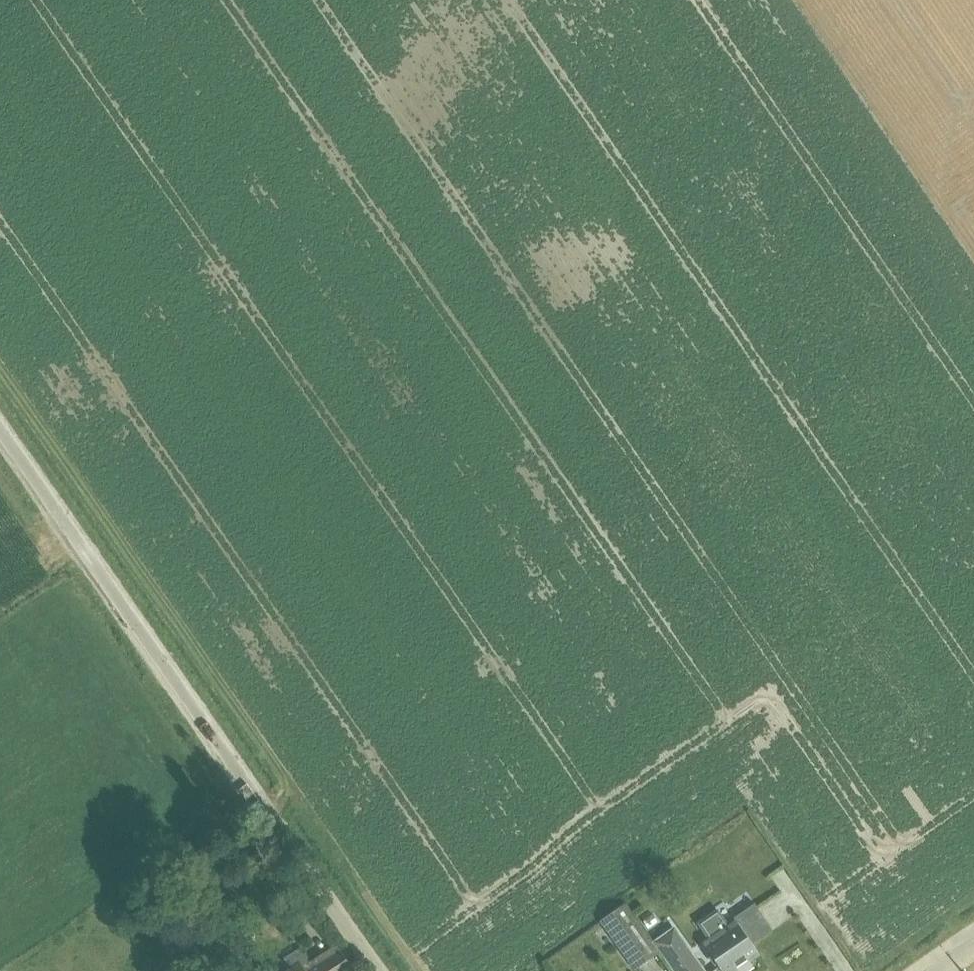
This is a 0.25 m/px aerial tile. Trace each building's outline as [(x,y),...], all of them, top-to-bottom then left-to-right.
[(660,953),(653,942),(625,904),(600,922),(635,970),(660,953)] [(697,924),(708,940),(703,943),(722,970),(733,970),(758,953),(753,945),(773,932),(755,904),(727,923),(718,910),(697,924)] [(660,953),(673,970),(704,970),(674,928),(653,942),(660,953)] [(340,950),(337,945),(310,963),(304,954),(303,954),(300,949),(285,959),(288,964),(286,965),(290,970),(302,964),(306,970),(307,970),(340,950)] [(354,970),(340,950),(307,970),(352,970),(354,970)]
